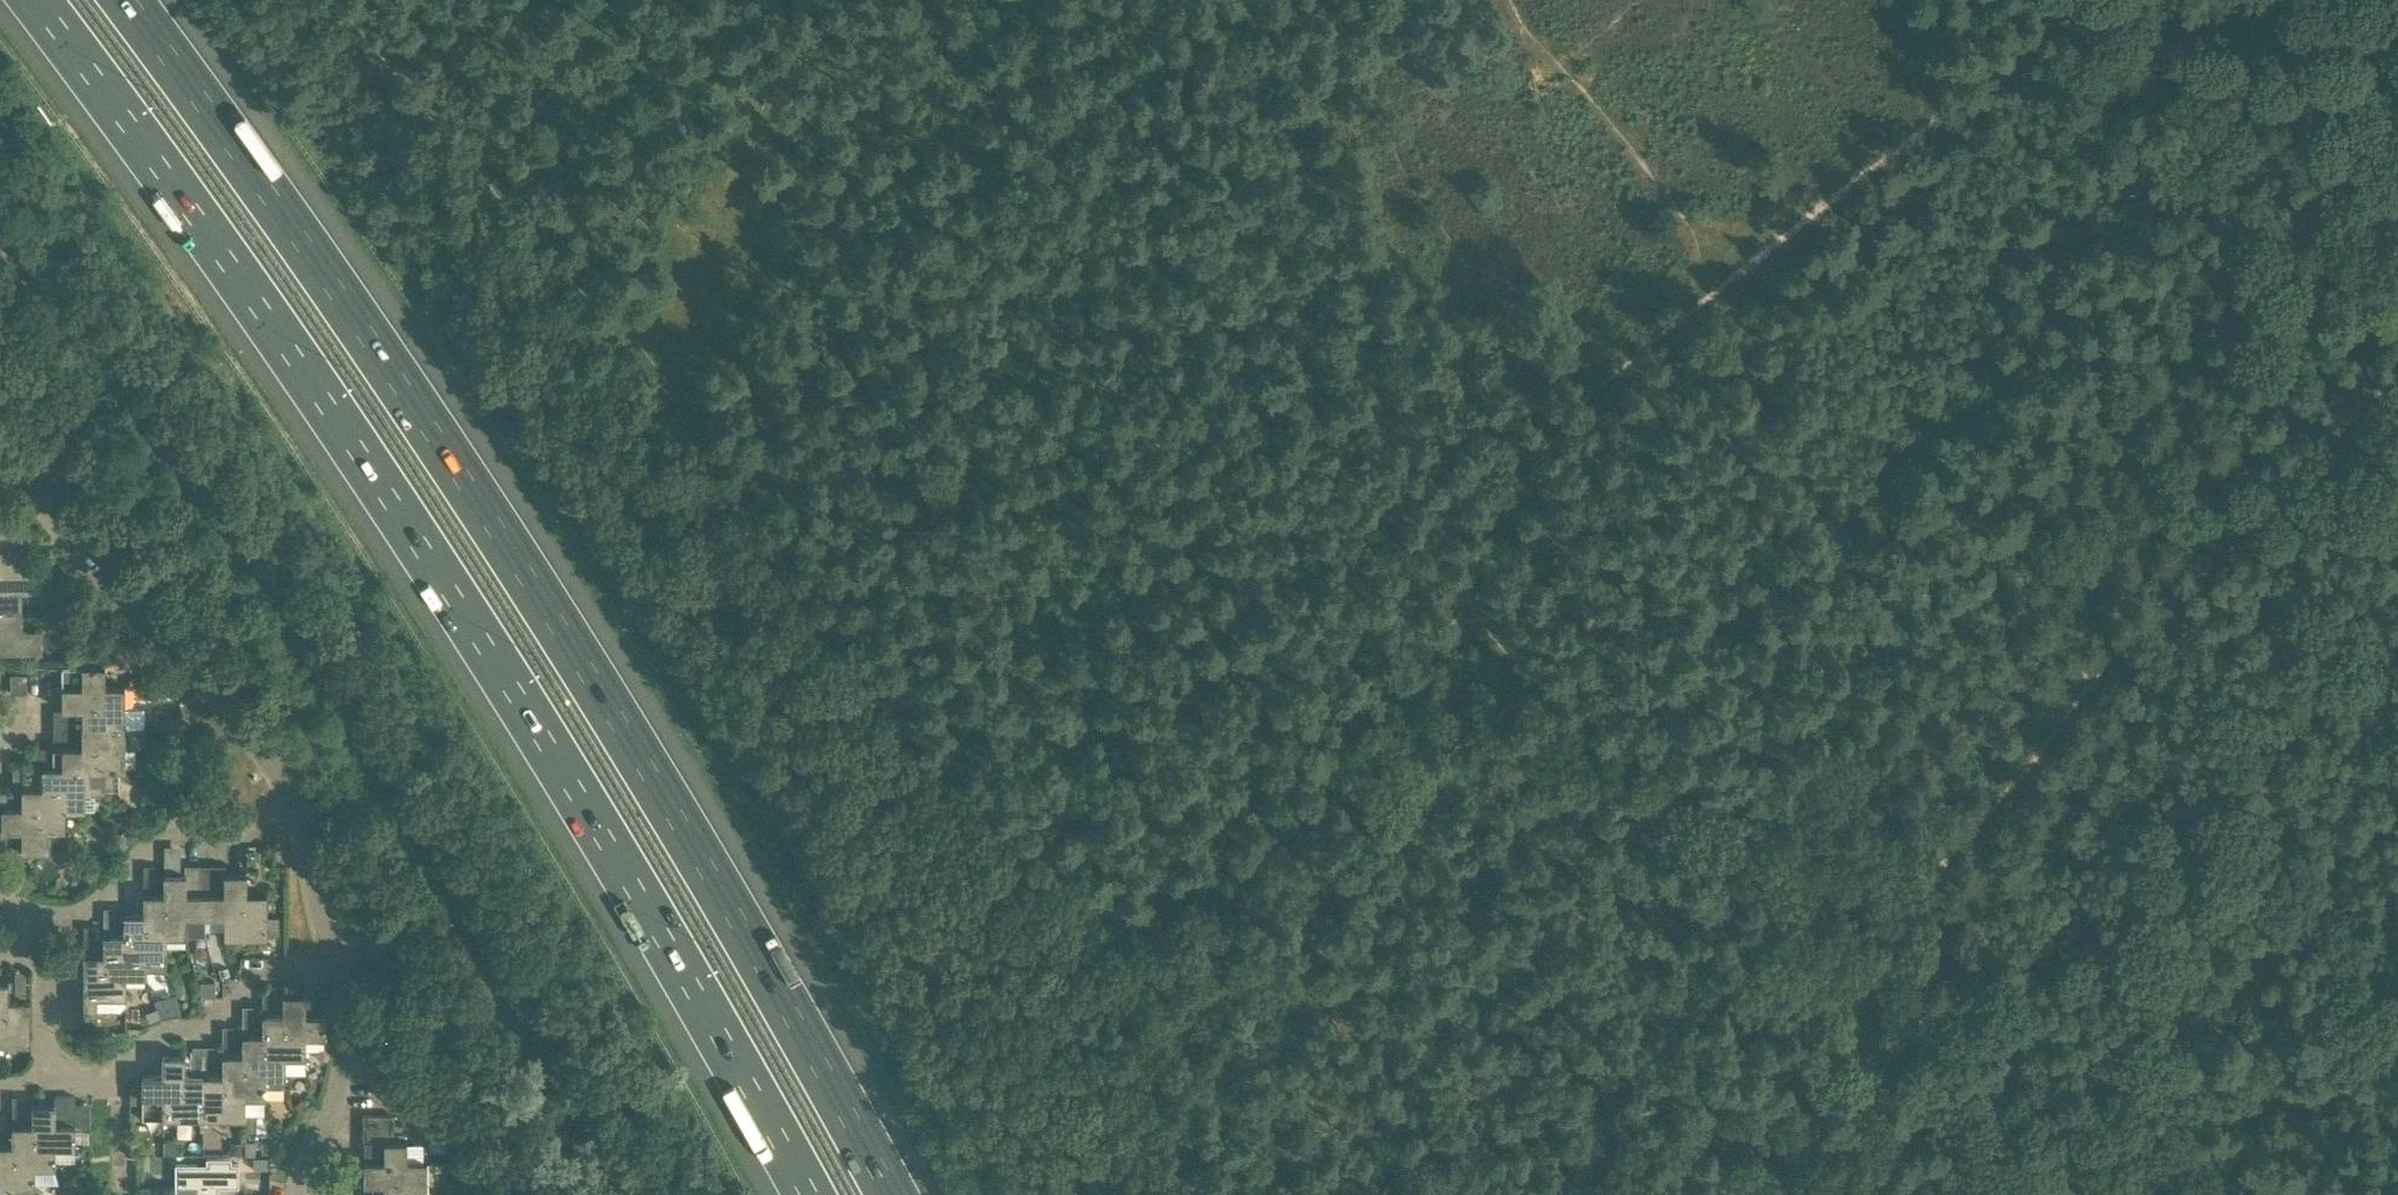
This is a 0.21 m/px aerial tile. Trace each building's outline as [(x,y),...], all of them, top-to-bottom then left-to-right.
[(21,551),(21,530),(0,530),(0,572),(1,572),(0,552),(21,551)] [(21,551),(0,552),(1,572),(0,572),(0,593),(21,592),(21,594),(22,594),(22,593),(41,593),(41,571),(21,571),(21,551)] [(22,613),(22,594),(21,594),(21,592),(0,593),(0,633),(1,633),(0,613),(22,613)] [(0,633),(0,654),(42,654),(42,631),(22,631),(22,613),(0,613),(1,633),(0,633)] [(103,709),(102,687),(105,687),(105,667),(99,667),(84,667),(62,667),(62,710),(82,710),(82,709),(103,709)] [(27,693),(27,674),(10,674),(11,693),(27,693)] [(82,710),(82,728),(125,728),(125,687),(105,687),(102,687),(103,709),(82,709),(82,710)] [(159,729),(173,728),(183,727),(181,706),(158,708),(159,729)] [(144,728),(125,728),(82,728),(62,728),(62,741),(82,742),(82,747),(82,749),(103,749),(105,770),(119,770),(125,770),(125,746),(145,746),(145,734),(144,734),(144,728)] [(119,770),(105,770),(103,749),(82,749),(82,747),(62,747),(61,767),(61,770),(83,769),(85,790),(120,790),(119,770)] [(85,790),(83,769),(61,770),(61,767),(42,767),(42,787),(42,789),(64,789),(64,810),(80,810),(85,810),(85,790)] [(22,787),(22,807),(23,810),(45,809),(45,830),(62,831),(62,830),(80,830),(80,810),(64,810),(64,789),(42,789),(42,787),(22,787)] [(155,794),(142,792),(141,805),(154,807),(155,794)] [(62,831),(45,830),(45,809),(23,810),(22,807),(2,807),(2,830),(0,830),(0,849),(22,849),(22,851),(45,851),(45,858),(62,858),(62,831)] [(125,850),(134,842),(123,831),(121,834),(115,840),(125,850)] [(98,861),(105,869),(117,859),(110,850),(98,861)] [(185,864),(184,874),(187,874),(187,894),(198,894),(198,865),(185,864)] [(211,865),(198,865),(198,894),(204,894),(212,894),(211,865)] [(211,865),(212,894),(224,894),(223,874),(225,874),(225,865),(211,865)] [(92,867),(83,877),(93,886),(102,876),(92,867)] [(163,874),(163,894),(164,916),(186,916),(186,917),(203,917),(204,894),(198,894),(187,894),(187,874),(184,874),(163,874)] [(212,894),(204,894),(203,917),(224,917),(224,916),(244,917),(244,894),(247,894),(247,874),(225,874),(223,874),(224,894),(212,894)] [(186,937),(186,917),(186,916),(164,916),(163,894),(143,894),(143,914),(144,936),(166,937),(186,937)] [(278,917),(266,917),(266,894),(247,894),(244,894),(244,917),(224,916),(224,917),(224,937),(267,937),(267,933),(278,933),(278,917)] [(124,956),(146,957),(146,970),(166,970),(166,937),(144,936),(143,914),(123,914),(123,934),(124,956)] [(103,934),(103,954),(104,977),(126,977),(146,977),(146,970),(146,957),(124,956),(123,934),(103,934)] [(83,954),(83,971),(83,998),(97,998),(96,1011),(121,1011),(126,1006),(126,977),(104,977),(103,954),(83,954)] [(406,976),(402,959),(373,966),(377,983),(406,976)] [(7,1024),(7,1001),(9,1000),(9,981),(0,980),(0,1024),(7,1024)] [(214,982),(201,982),(201,996),(214,996),(214,982)] [(283,994),(282,1014),(284,1014),(285,1036),(306,1036),(306,1038),(326,1038),(326,1015),(325,1015),(325,990),(304,990),(304,994),(283,994)] [(181,1013),(177,995),(155,1000),(162,1018),(181,1013)] [(0,1024),(0,1044),(29,1044),(29,1000),(9,1000),(7,1001),(7,1024),(0,1024)] [(157,1007),(145,1012),(148,1021),(160,1016),(157,1007)] [(284,1057),(285,1057),(306,1057),(306,1038),(306,1036),(285,1036),(284,1014),(282,1014),(262,1014),(262,1035),(262,1057),(284,1057)] [(242,1055),(244,1055),(245,1077),(266,1078),(266,1087),(285,1087),(285,1057),(284,1057),(262,1057),(262,1035),(242,1035),(242,1055)] [(162,1097),(185,1096),(185,1075),(185,1055),(162,1055),(162,1075),(142,1075),(142,1089),(142,1103),(142,1118),(163,1118),(162,1097)] [(266,1098),(266,1087),(266,1078),(245,1077),(244,1055),(242,1055),(222,1055),(222,1075),(225,1075),(225,1096),(245,1096),(245,1098),(266,1098)] [(162,1097),(163,1118),(204,1118),(203,1075),(185,1075),(185,1096),(162,1097)] [(245,1098),(245,1096),(225,1096),(225,1075),(222,1075),(203,1075),(204,1118),(245,1118),(245,1098)] [(131,1103),(142,1103),(142,1089),(131,1089),(131,1103)] [(55,1097),(55,1104),(32,1104),(32,1125),(35,1125),(35,1148),(55,1148),(55,1147),(75,1148),(76,1130),(90,1130),(90,1105),(75,1105),(76,1097),(55,1097)] [(302,1114),(310,1107),(303,1099),(295,1106),(302,1114)] [(363,1115),(363,1129),(394,1128),(394,1114),(363,1115)] [(35,1167),(55,1167),(55,1148),(35,1148),(35,1125),(32,1125),(12,1125),(12,1145),(14,1145),(14,1166),(35,1167)] [(394,1128),(363,1129),(363,1142),(364,1142),(395,1142),(394,1141),(394,1128)] [(407,1141),(394,1141),(395,1142),(364,1142),(364,1161),(364,1185),(384,1184),(405,1183),(407,1161),(407,1141)] [(180,1142),(164,1143),(164,1157),(180,1157),(180,1142)] [(242,1153),(242,1143),(231,1143),(231,1153),(242,1153)] [(15,1187),(35,1187),(35,1167),(14,1166),(14,1145),(12,1145),(0,1145),(0,1186),(15,1187)] [(206,1164),(175,1164),(175,1186),(176,1186),(196,1185),(196,1194),(218,1194),(218,1187),(238,1187),(238,1164),(231,1164),(231,1156),(206,1156),(206,1164)] [(253,1157),(253,1169),(268,1169),(268,1157),(253,1157)] [(407,1161),(405,1183),(384,1184),(384,1194),(427,1194),(427,1161),(407,1161)] [(196,1185),(176,1186),(175,1186),(175,1194),(196,1194),(196,1185)] [(15,1187),(0,1186),(0,1194),(15,1194),(15,1187)] [(153,1187),(143,1187),(143,1194),(154,1194),(153,1187)]
